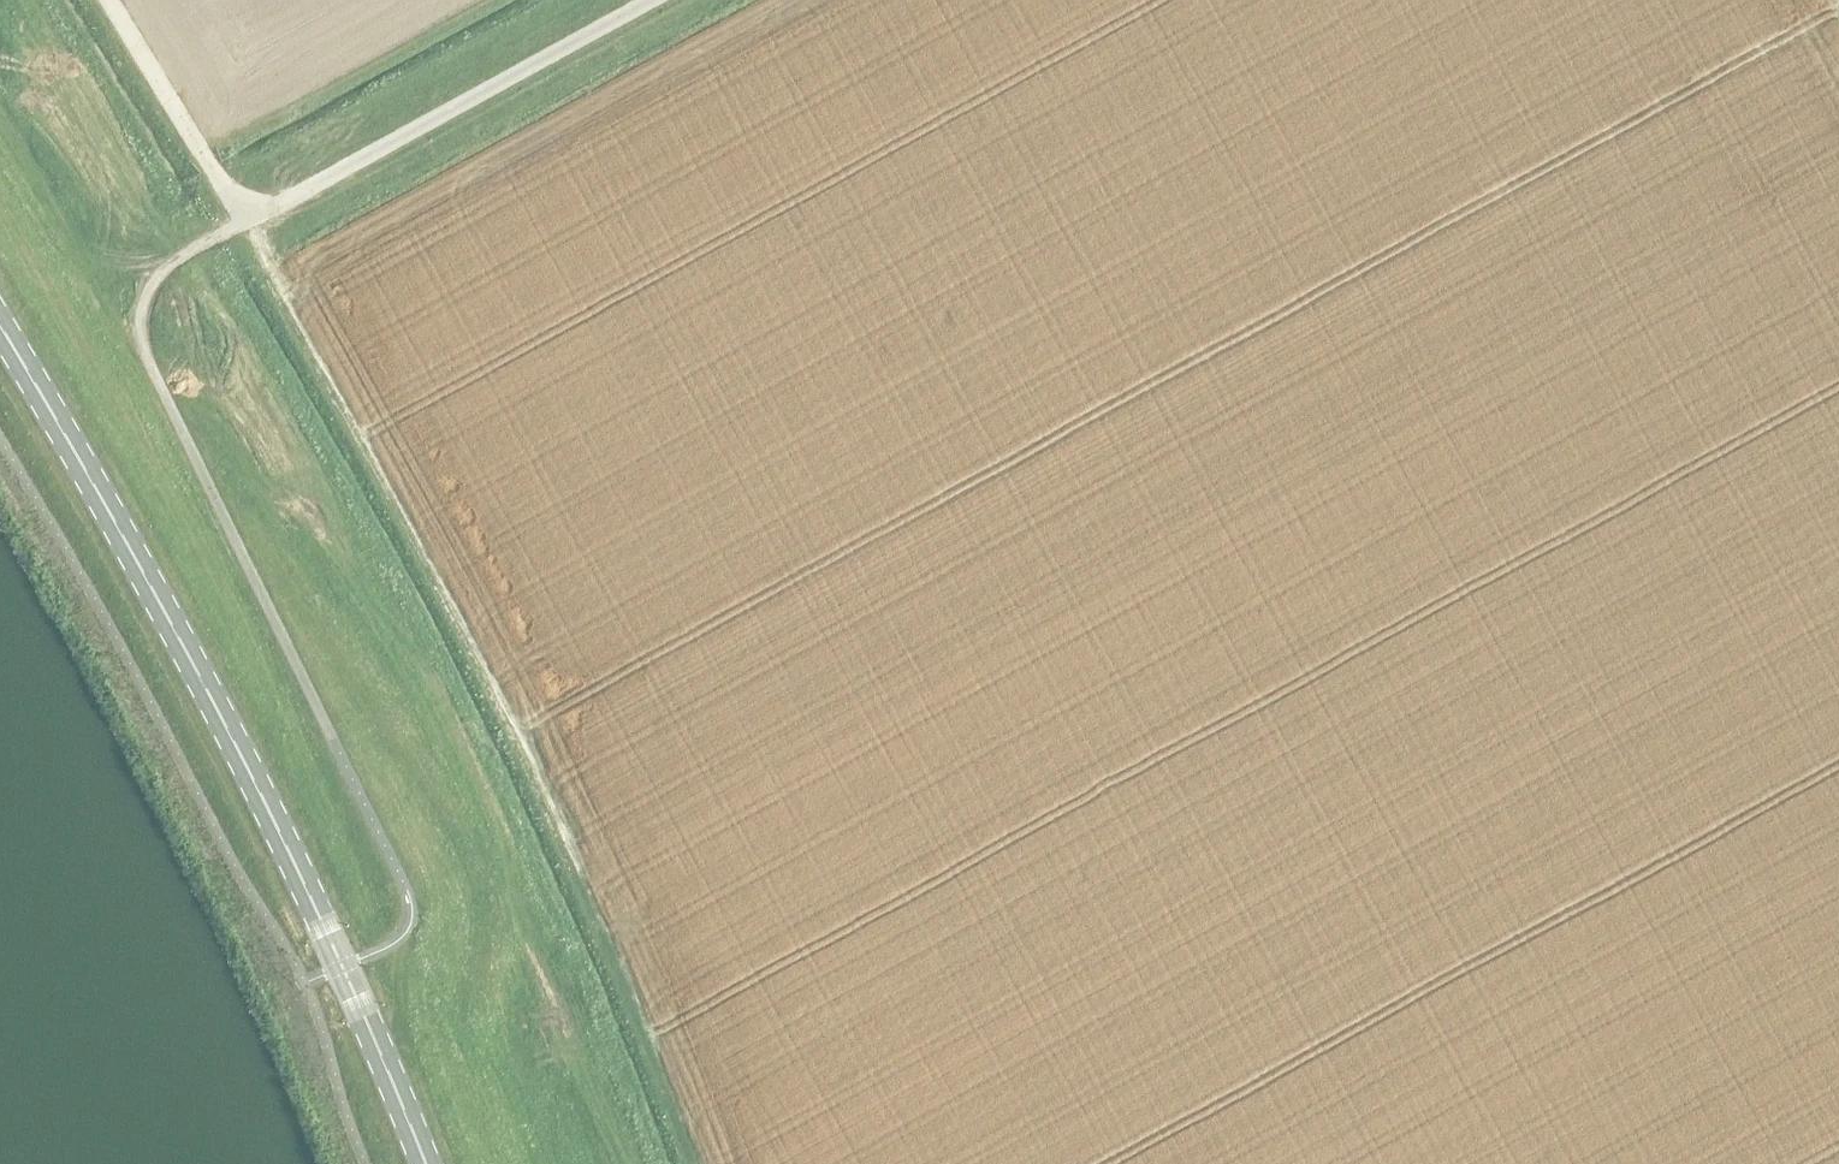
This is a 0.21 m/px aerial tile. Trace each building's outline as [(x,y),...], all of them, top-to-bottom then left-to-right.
[(79,106),(88,89),(74,81),(65,98),(79,106)]
